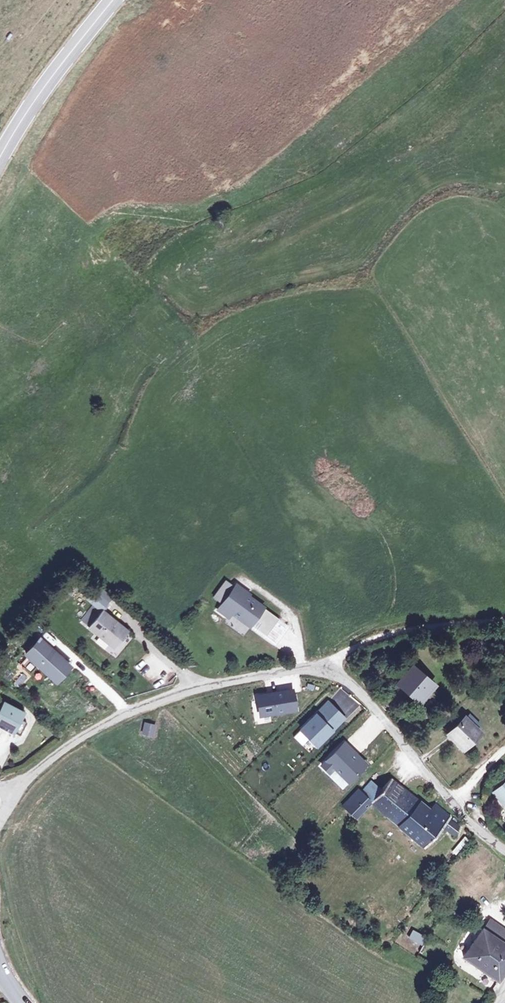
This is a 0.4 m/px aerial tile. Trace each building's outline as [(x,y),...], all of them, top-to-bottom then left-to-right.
[(242,589),(230,580),(225,586),(238,595),(241,591),(242,589)] [(238,595),(225,586),(213,602),(223,610),(226,606),(243,619),(247,613),(254,619),(250,625),(259,632),(272,615),(241,591),(238,595)] [(118,648),(130,633),(104,612),(92,629),(118,648)] [(281,621),(272,615),(259,632),(268,638),(281,621)] [(489,645),(488,633),(479,634),(479,645),(489,645)] [(497,633),(488,633),(489,645),(497,645),(497,633)] [(72,666),(41,640),(28,655),(60,682),(72,666)] [(432,685),(412,666),(398,681),(418,700),(432,685)] [(295,710),(292,692),(258,697),(261,716),(295,710)] [(22,734),(28,723),(20,719),(23,711),(4,702),(0,711),(0,725),(22,734)] [(343,719),(327,703),(300,730),(315,746),(343,719)] [(463,718),(447,734),(462,748),(478,732),(474,729),(479,724),(468,714),(463,719),(463,718)] [(349,751),(342,744),(321,765),(328,773),(333,768),(347,782),(361,766),(347,754),(349,751)] [(454,836),(458,827),(455,824),(457,822),(453,819),(451,821),(449,819),(450,817),(434,804),(428,810),(391,778),(379,789),(372,795),(369,799),(367,801),(370,804),(410,837),(422,847),(441,827),(454,836)] [(492,791),(504,806),(504,779),(492,791)] [(367,801),(369,799),(372,795),(379,789),(368,780),(358,791),(355,789),(341,807),(355,818),(370,804),(367,801)] [(498,982),(504,973),(504,941),(504,943),(495,938),(496,935),(493,933),(496,929),(488,923),(484,929),(482,928),(463,956),(498,982)] [(423,945),(427,936),(412,930),(409,939),(423,945)]
